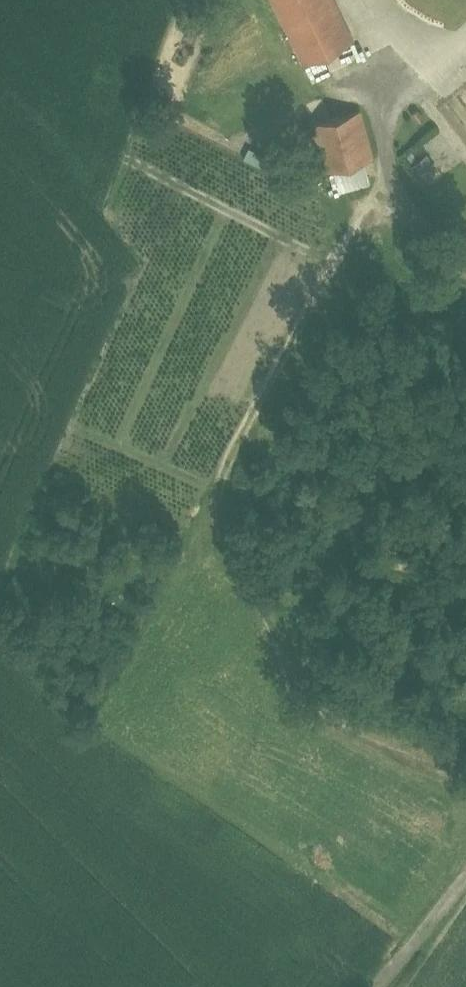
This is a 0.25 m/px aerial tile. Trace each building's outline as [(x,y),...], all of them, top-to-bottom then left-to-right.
[(302,56),(353,30),(337,0),(273,0),(302,56)] [(373,148),(359,98),(308,112),(323,162),(373,148)] [(407,165),(420,178),(434,164),(421,151),(407,165)]
